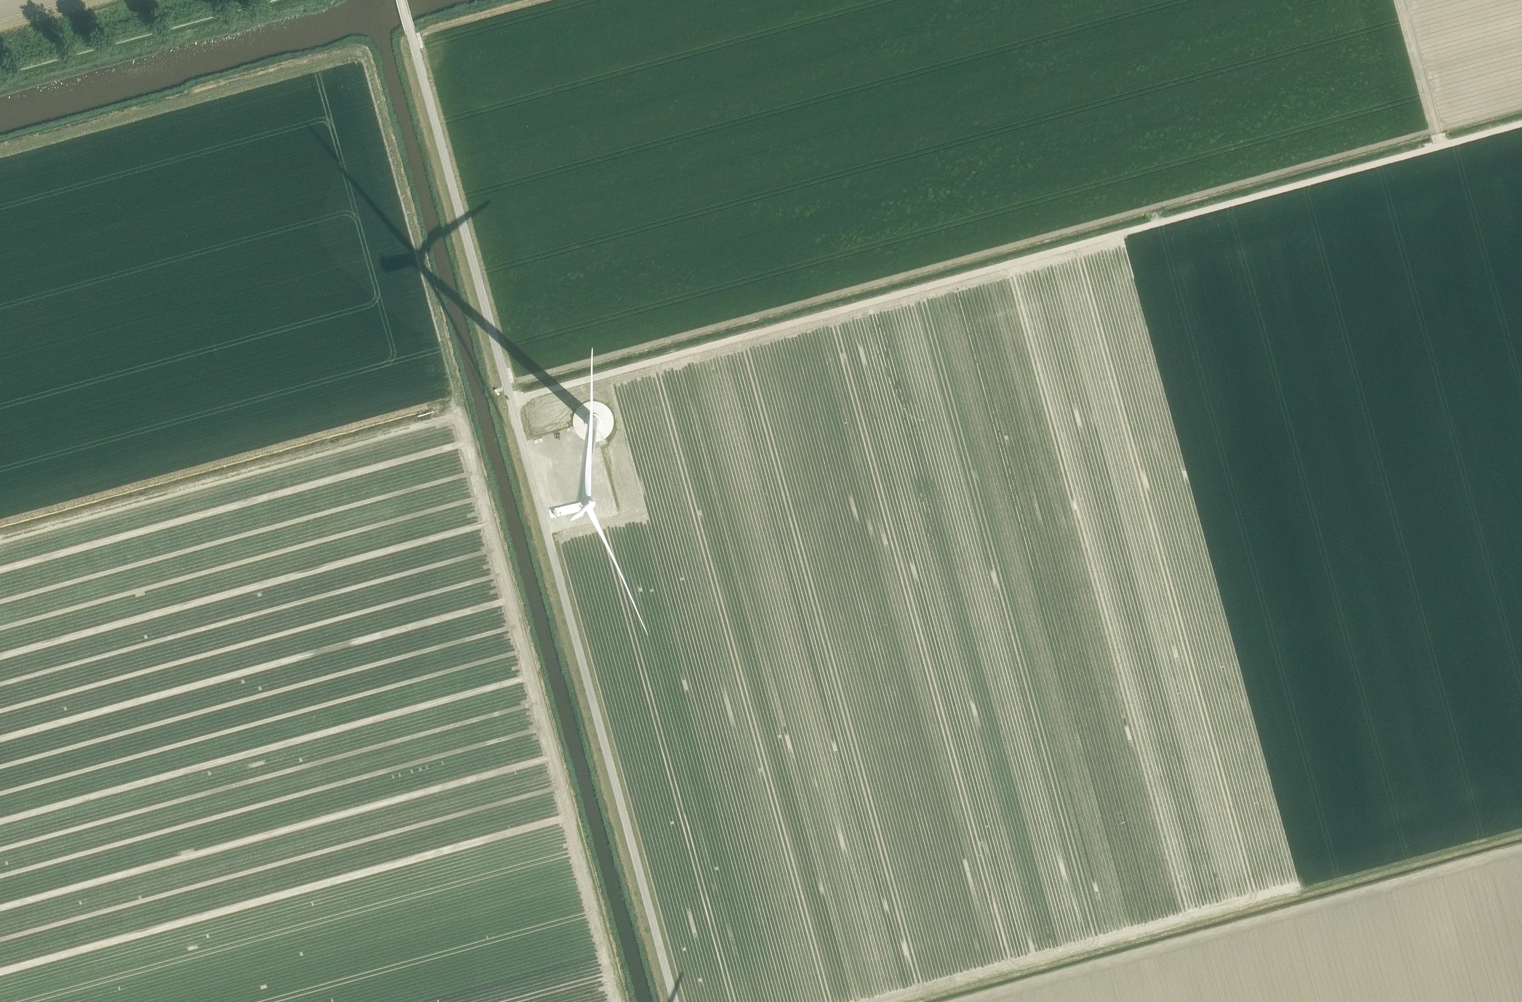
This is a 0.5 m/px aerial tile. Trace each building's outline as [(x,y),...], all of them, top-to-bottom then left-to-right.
[(599,423),(599,422),(599,421),(599,420),(598,419),(597,418),(597,417),(596,417),(595,416),(594,416),(593,416),(592,416),(591,416),(590,417),(589,417),(589,418),(588,419),(587,420),(587,421),(587,422),(587,423),(587,424),(588,425),(588,426),(589,426),(589,427),(590,427),(591,428),(592,428),(593,428),(594,428),(595,428),(596,427),(597,427),(597,426),(598,426),(598,425),(599,424),(599,423)]
